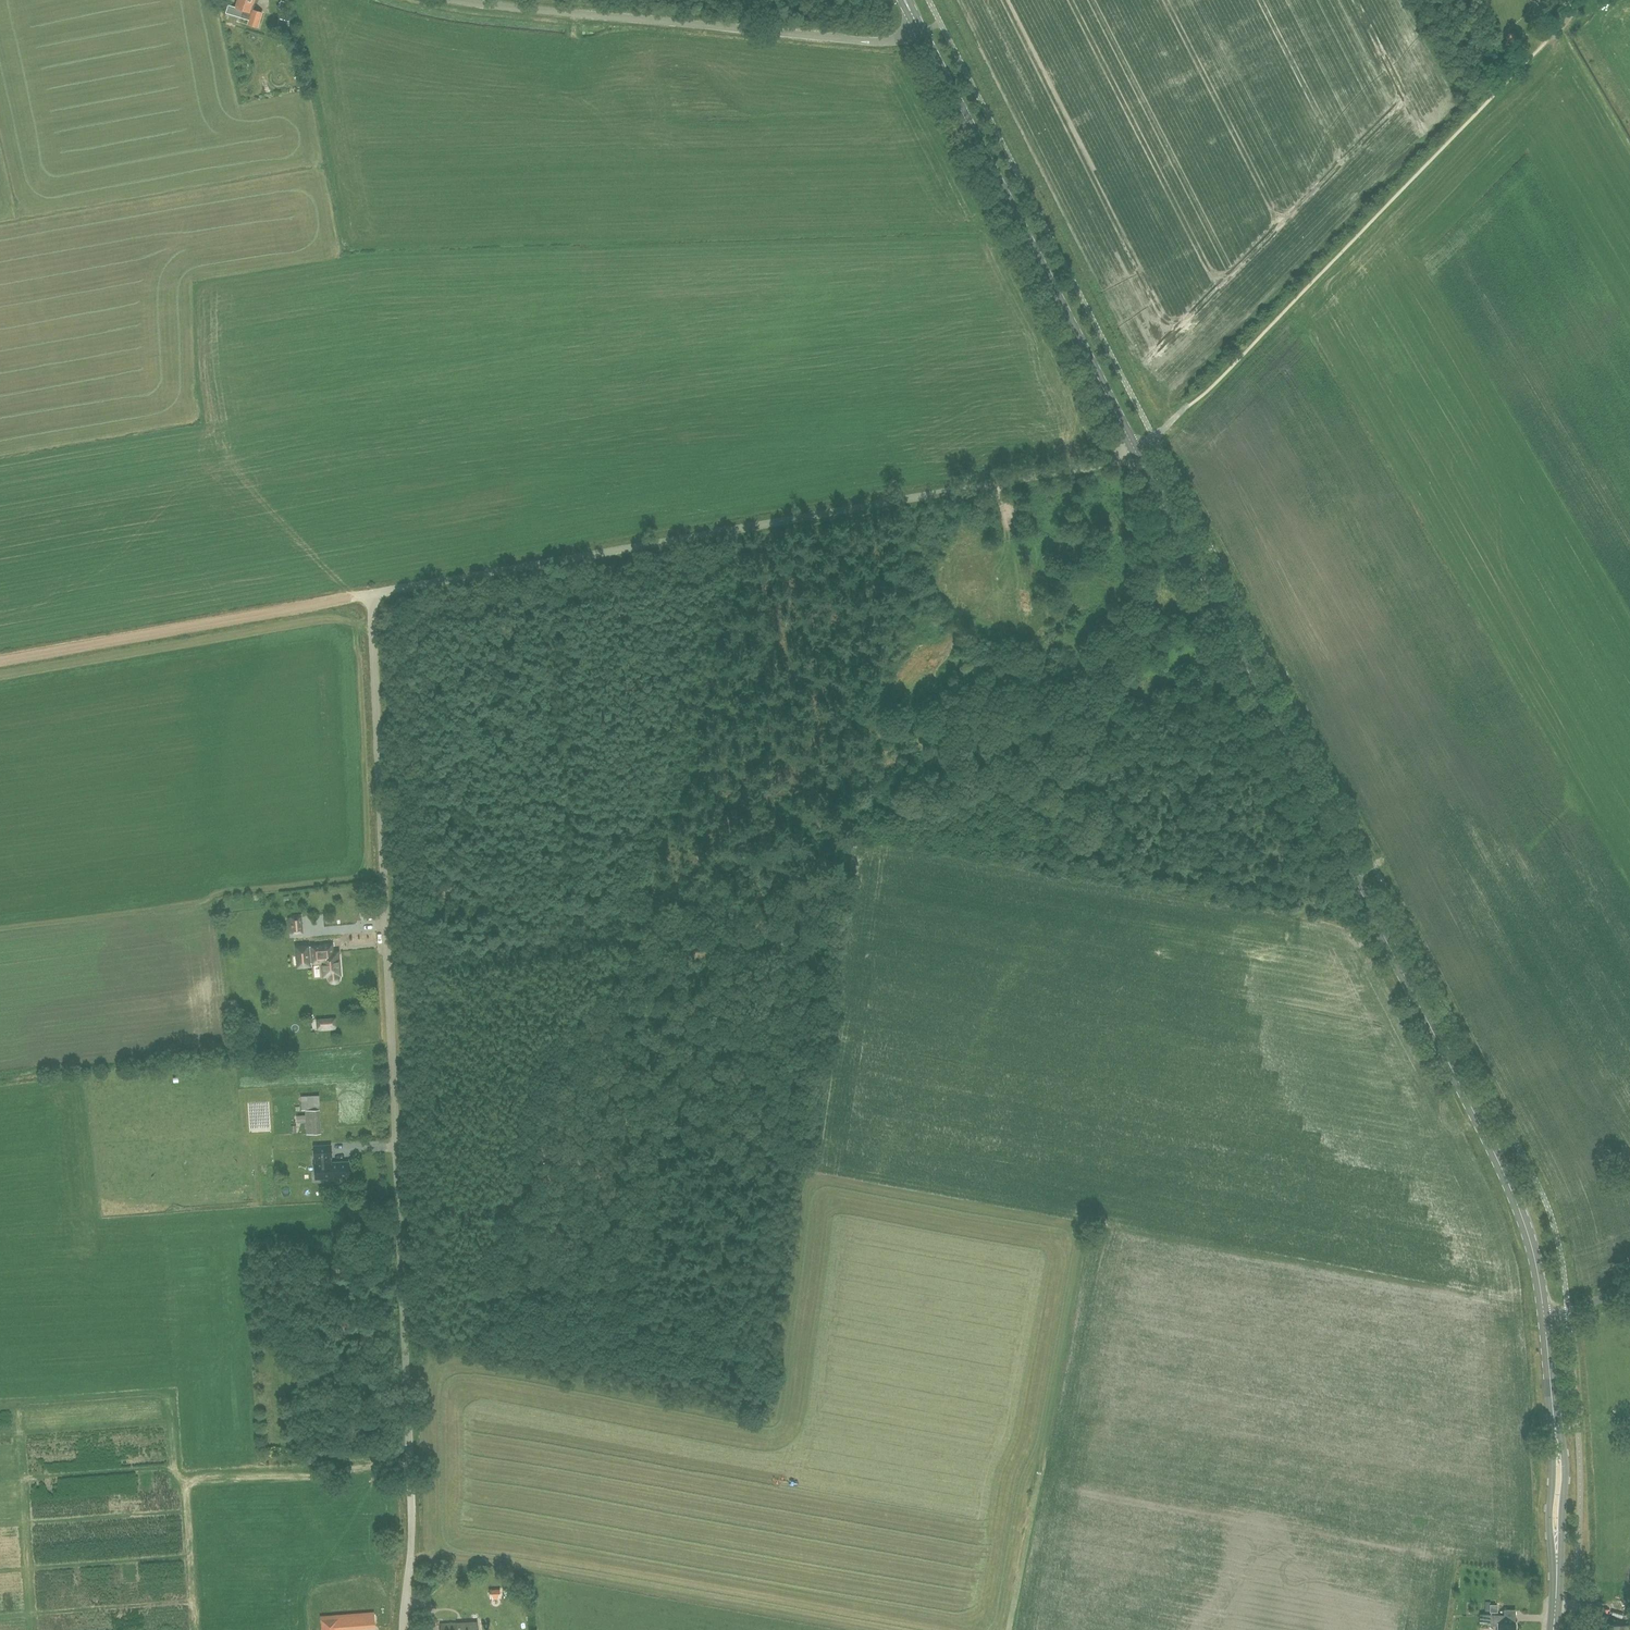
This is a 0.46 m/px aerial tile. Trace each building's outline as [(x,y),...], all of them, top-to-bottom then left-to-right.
[(250,11),(254,0),(238,0),(236,7),(242,9),(240,17),(249,20),(248,24),(257,27),(262,12),(253,10),(252,12),(250,11)] [(285,31),(288,21),(279,18),(276,28),(285,31)] [(1507,45),(1514,42),(1511,32),(1504,35),(1507,45)] [(333,952),(332,944),(311,946),(313,963),(322,962),(323,977),(328,976),(329,978),(330,981),(332,983),(335,983),(337,982),(339,980),(340,977),(339,975),(341,975),(339,954),(336,951),(333,952)] [(328,1018),(328,1028),(337,1027),(336,1017),(328,1018)] [(331,1145),(314,1146),(315,1158),(316,1158),(316,1163),(315,1163),(316,1179),(329,1178),(329,1180),(332,1182),(337,1181),(339,1179),(339,1177),(350,1177),(349,1162),(330,1163),(329,1157),(332,1157),(331,1145)] [(292,1371),(301,1376),(305,1368),(296,1364),(292,1371)] [(490,1598),(493,1598),(493,1599),(498,1599),(499,1598),(501,1598),(500,1589),(490,1589),(490,1598)] [(1515,1624),(1504,1623),(1504,1615),(1491,1615),(1491,1625),(1498,1625),(1498,1629),(1515,1629),(1515,1624)] [(478,1622),(440,1624),(441,1629),(478,1629),(478,1622)]
